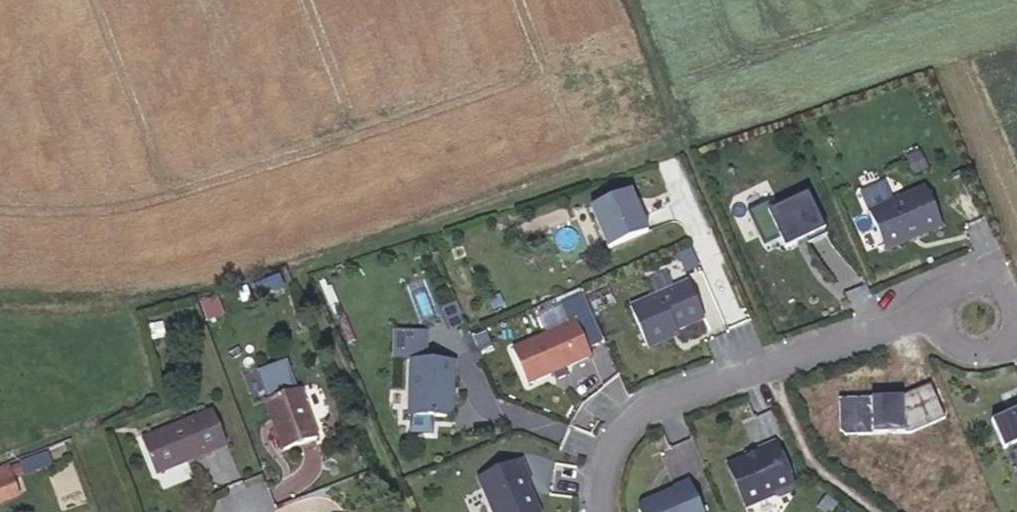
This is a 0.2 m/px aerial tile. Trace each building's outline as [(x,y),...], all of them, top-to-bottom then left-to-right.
[(943,229),(925,186),(915,190),(917,194),(873,214),(888,252),(943,229)] [(649,234),(631,191),(590,208),(597,227),(601,226),(610,251),(649,234)] [(828,230),(809,194),(770,213),(765,202),(746,212),(764,250),(782,240),(788,251),(828,230)] [(706,322),(688,282),(629,307),(648,352),(680,339),(678,334),(706,322)] [(566,321),(579,318),(586,346),(599,342),(586,296),(561,302),(566,321)] [(591,360),(575,322),(512,348),(527,388),(591,360)] [(457,362),(409,360),(408,419),(455,421),(457,362)] [(946,418),(930,386),(903,397),(834,399),(833,413),(841,413),(841,428),(847,435),(906,435),(913,434),(946,418)] [(1016,405),(1016,387),(1002,398),(1010,410),(1016,405)] [(316,436),(299,388),(266,400),(283,449),(316,436)] [(213,409),(141,439),(155,474),(213,450),(212,446),(226,440),(213,409)] [(991,422),(1005,453),(1016,447),(1016,411),(991,422)] [(212,446),(213,450),(227,445),(226,440),(212,446)] [(796,487),(776,442),(726,463),(744,509),(796,487)] [(521,460),(478,478),(492,511),(540,511),(528,484),(530,483),(521,460)] [(7,466),(0,469),(0,499),(16,493),(7,466)] [(690,483),(673,489),(674,492),(639,506),(641,511),(703,511),(690,483)]
